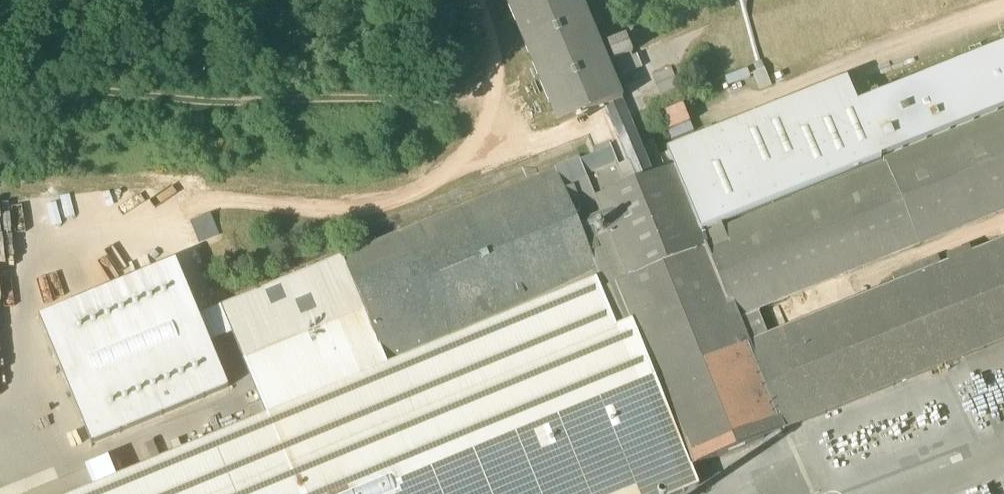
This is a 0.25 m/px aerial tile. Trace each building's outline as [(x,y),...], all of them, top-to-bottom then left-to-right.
[(605,108),(622,101),(623,101),(582,0),(507,0),(558,127),(605,108)] [(608,45),(614,60),(615,60),(631,54),(633,53),(631,48),(627,38),(618,42),(608,45)] [(756,311),(723,230),(721,225),(881,160),(880,157),(1003,107),(1003,44),(858,103),(847,76),(667,149),(668,152),(659,156),(658,154),(657,154),(651,139),(639,144),(636,137),(620,144),(619,142),(580,160),(691,468),(1003,341),(1003,242),(941,267),(938,259),(892,277),(896,286),(767,338),(756,311)] [(615,60),(622,76),(642,68),(637,55),(633,57),(631,54),(615,60)] [(671,67),(653,74),(662,95),(680,87),(671,67)] [(636,137),(622,101),(605,108),(619,142),(620,144),(636,137)] [(668,136),(693,130),(686,102),(662,108),(668,136)] [(723,230),(756,311),(1003,211),(1003,113),(884,162),(885,165),(723,230)] [(691,468),(580,160),(579,158),(220,306),(232,334),(257,396),(262,408),(266,417),(253,422),(116,478),(94,488),(78,493),(678,493),(698,486),(691,468)] [(200,242),(221,234),(212,211),(191,219),(200,242)] [(210,343),(232,334),(220,306),(198,315),(176,260),(38,317),(91,444),(228,388),(210,343)] [(244,402),(250,413),(262,408),(257,396),(244,402)] [(253,422),(266,417),(262,408),(250,413),(253,422)] [(87,471),(94,488),(116,478),(108,459),(86,468),(87,471)] [(94,488),(87,471),(30,493),(78,493),(94,488)]
